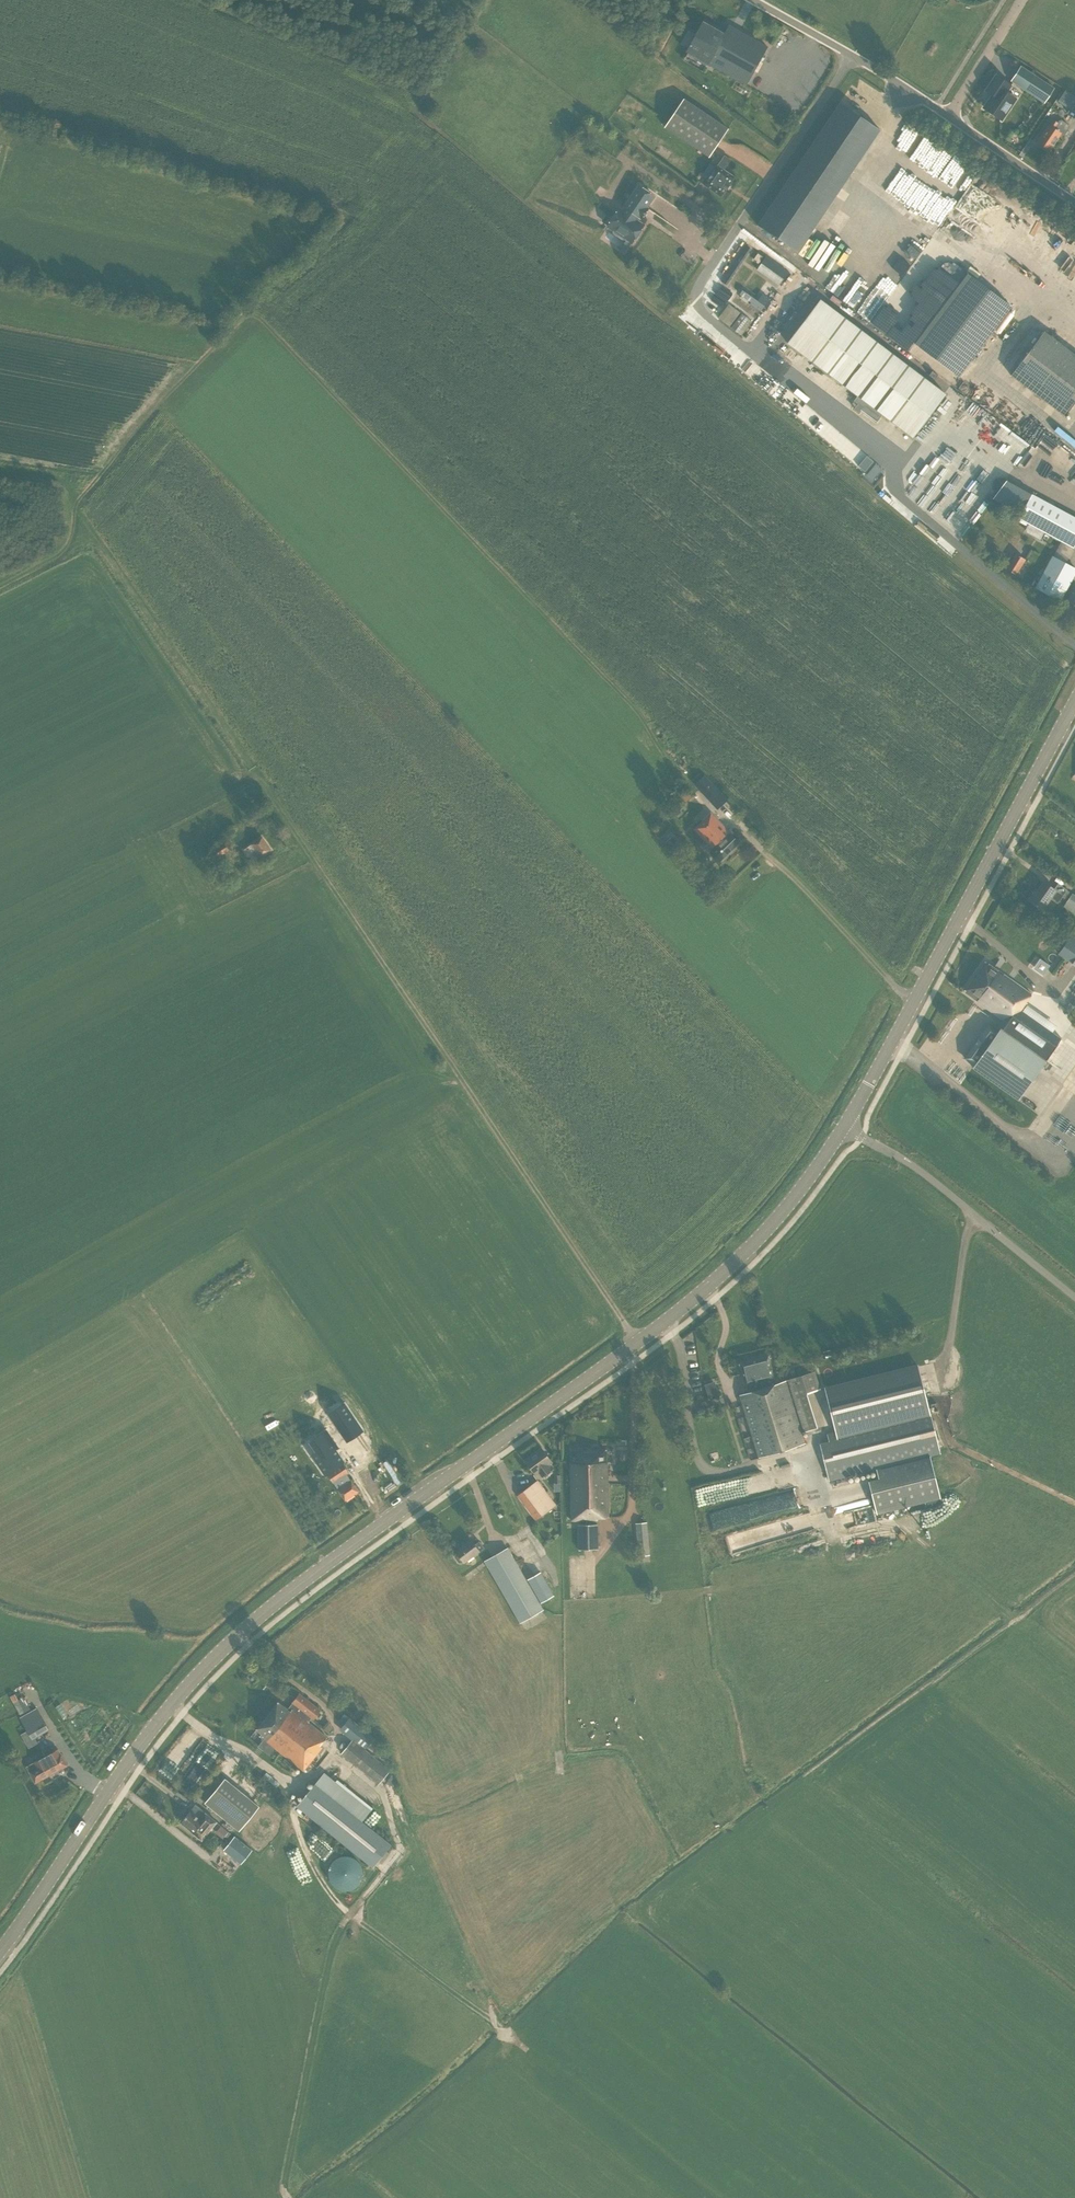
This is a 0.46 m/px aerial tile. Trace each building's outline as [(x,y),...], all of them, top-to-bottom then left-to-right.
[(687,52),(708,64),(725,34),(703,22),(687,52)] [(708,64),(746,85),(768,47),(730,26),(725,34),(708,64)] [(1011,81),(1045,104),(1055,89),(1021,66),(1011,81)] [(985,108),(1001,119),(1015,99),(1006,93),(1011,86),(996,76),(987,91),(994,96),(985,108)] [(805,85),(795,107),(803,110),(813,89),(805,85)] [(1074,113),(1074,97),(1065,91),(1058,102),(1074,113)] [(684,99),(665,127),(710,158),(729,129),(684,99)] [(840,103),(794,172),(758,225),(798,253),(881,130),(840,103)] [(1050,125),(1037,143),(1049,151),(1060,135),(1062,135),(1064,135),(1069,127),(1068,125),(1061,120),(1058,120),(1057,122),(1054,120),(1050,125)] [(717,165),(716,164),(703,185),(721,197),(734,177),(724,170),(731,160),(724,155),(717,165)] [(559,169),(563,163),(556,158),(552,164),(559,169)] [(649,209),(647,208),(654,196),(640,186),(623,211),(619,209),(608,227),(613,230),(614,234),(623,240),(627,239),(633,243),(644,226),(637,221),(640,218),(642,219),(649,209)] [(997,228),(1020,199),(1008,190),(985,219),(997,228)] [(721,282),(727,285),(751,249),(745,245),(721,282)] [(760,264),(783,279),(788,272),(765,257),(760,264)] [(968,274),(915,344),(959,377),(1012,307),(968,274)] [(739,294),(745,298),(744,300),(760,312),(768,299),(761,294),(758,299),(743,289),(739,294)] [(787,343),(913,438),(946,394),(820,300),(787,343)] [(741,313),(729,304),(719,318),(731,327),(741,313)] [(872,306),(868,317),(875,320),(880,309),(872,306)] [(753,322),(743,314),(732,328),(743,336),(753,322)] [(1064,415),(1074,400),(1074,355),(1044,332),(1011,375),(1064,415)] [(938,418),(949,403),(944,400),(933,414),(938,418)] [(955,468),(938,450),(923,463),(940,482),(955,468)] [(1032,495),(1020,519),(1073,548),(1074,545),(1074,518),(1032,495)] [(1016,554),(1006,569),(1017,576),(1026,560),(1016,554)] [(1053,557),(1036,588),(1056,599),(1056,600),(1063,604),(1074,611),(1074,586),(1073,585),(1073,586),(1069,584),(1074,573),(1074,568),(1053,557)] [(714,824),(708,817),(695,830),(708,844),(705,847),(711,853),(711,854),(719,862),(739,842),(731,834),(725,828),(718,821),(714,824)] [(271,850),(270,848),(262,837),(245,850),(248,855),(256,850),(261,857),(271,850)] [(672,839),(666,845),(675,854),(681,848),(672,839)] [(230,850),(228,848),(225,844),(214,852),(218,858),(230,850)] [(1072,894),(1067,891),(1067,890),(1058,884),(1055,889),(1044,882),(1038,890),(1036,889),(1029,900),(1042,910),(1050,898),(1058,904),(1062,898),(1066,901),(1063,906),(1074,914),(1074,895),(1072,893),(1072,894)] [(1059,954),(1074,965),(1074,936),(1073,934),(1059,954)] [(1036,956),(1029,965),(1044,976),(1051,966),(1036,956)] [(1003,1024),(995,1018),(973,1048),(1022,1082),(1044,1052),(1009,1028),(1012,1025),(1046,1049),(1056,1035),(1029,1016),(1035,1008),(1026,1002),(1032,994),(986,961),(965,992),(1005,1020),(1003,1024)] [(1072,1150),(1074,1146),(1074,1145),(1074,1099),(1073,1098),(1067,1107),(1066,1111),(1056,1125),(1055,1129),(1051,1134),(1050,1136),(1059,1141),(1071,1124),(1069,1130),(1065,1134),(1062,1144),(1072,1150)] [(769,1357),(740,1364),(745,1386),(752,1384),(754,1390),(738,1394),(758,1457),(805,1443),(802,1432),(817,1427),(806,1393),(820,1389),(815,1371),(787,1379),(801,1427),(800,1427),(786,1380),(768,1385),(767,1380),(775,1378),(769,1357)] [(940,1454),(919,1367),(825,1390),(836,1432),(835,1432),(827,1434),(830,1445),(821,1447),(829,1481),(876,1469),(879,1481),(869,1483),(877,1515),(940,1499),(929,1456),(940,1454)] [(330,1415),(341,1431),(356,1421),(345,1405),(330,1415)] [(381,1431),(369,1437),(377,1454),(389,1449),(381,1431)] [(314,1454),(327,1473),(344,1462),(331,1443),(333,1442),(326,1432),(311,1442),(317,1451),(314,1454)] [(356,1467),(368,1459),(358,1444),(354,1447),(346,1452),(356,1467)] [(525,1460),(533,1471),(536,1475),(539,1473),(543,1478),(549,1474),(545,1469),(553,1463),(550,1459),(542,1448),(525,1460)] [(607,1450),(572,1450),(573,1457),(571,1457),(572,1520),(587,1520),(587,1525),(582,1525),(579,1532),(579,1548),(598,1547),(598,1524),(590,1525),(590,1520),(598,1520),(598,1518),(608,1517),(607,1450)] [(352,1481),(347,1474),(349,1473),(343,1464),(328,1475),(334,1483),(339,1490),(346,1501),(359,1492),(352,1481)] [(742,1493),(766,1487),(764,1478),(740,1484),(742,1493)] [(562,1530),(560,1521),(551,1510),(557,1506),(538,1480),(518,1496),(536,1521),(530,1525),(544,1543),(562,1530)] [(613,1501),(627,1501),(626,1483),(613,1483),(613,1501)] [(696,1488),(699,1503),(735,1496),(733,1488),(722,1490),(720,1484),(696,1488)] [(799,1491),(731,1503),(733,1512),(739,1511),(740,1516),(768,1511),(768,1512),(802,1506),(799,1491)] [(340,1514),(346,1522),(352,1516),(346,1509),(340,1514)] [(740,1544),(783,1536),(780,1520),(737,1529),(740,1544)] [(648,1522),(635,1523),(639,1557),(651,1555),(648,1522)] [(730,1552),(741,1548),(735,1530),(724,1533),(730,1552)] [(462,1563),(464,1561),(465,1563),(485,1548),(480,1541),(475,1545),(471,1540),(456,1551),(458,1553),(456,1555),(456,1557),(459,1562),(462,1563)] [(508,1548),(485,1562),(520,1623),(543,1610),(508,1548)] [(541,1572),(528,1579),(542,1603),(554,1596),(541,1572)] [(309,1722),(312,1718),(314,1719),(321,1710),(300,1694),(293,1703),(288,1709),(279,1702),(257,1730),(262,1734),(260,1736),(304,1771),(323,1747),(321,1746),(328,1738),(309,1722)] [(22,1719),(33,1739),(49,1730),(38,1710),(22,1719)] [(374,1738),(350,1719),(342,1729),(366,1749),(374,1738)] [(323,1729),(329,1734),(333,1729),(327,1724),(323,1729)] [(353,1740),(341,1754),(379,1785),(391,1771),(353,1740)] [(36,1783),(68,1766),(59,1749),(34,1763),(36,1768),(30,1771),(36,1783)] [(318,1765),(325,1755),(321,1752),(313,1762),(318,1765)] [(299,1805),(374,1866),(378,1861),(383,1864),(391,1854),(387,1851),(391,1845),(363,1822),(372,1811),(325,1773),(321,1777),(299,1805)] [(260,1805),(226,1777),(205,1802),(239,1830),(260,1805)] [(217,1822),(206,1813),(201,1819),(191,1811),(181,1823),(195,1834),(202,1840),(217,1822)] [(216,1833),(224,1839),(229,1833),(221,1827),(216,1833)] [(320,1850),(326,1844),(311,1829),(305,1835),(320,1850)] [(224,1850),(241,1864),(252,1850),(235,1836),(224,1850)] [(327,1855),(333,1845),(327,1842),(322,1852),(327,1855)] [(327,1871),(327,1873),(327,1874),(327,1876),(327,1878),(328,1880),(329,1881),(330,1883),(331,1884),(332,1886),(334,1887),(335,1888),(336,1888),(339,1889),(340,1890),(342,1890),(343,1890),(345,1890),(346,1890),(348,1890),(350,1889),(351,1889),(353,1888),(354,1887),(356,1886),(357,1884),(358,1883),(359,1881),(360,1880),(361,1879),(361,1877),(361,1876),(362,1874),(362,1872),(361,1870),(361,1868),(361,1867),(360,1865),(359,1864),(358,1862),(357,1861),(356,1860),(355,1859),(354,1858),(352,1857),(351,1856),(348,1856),(347,1855),(345,1855),(344,1855),(342,1855),(341,1855),(340,1856),(338,1856),(336,1857),(334,1858),(333,1859),(332,1860),(331,1861),(330,1862),(329,1864),(328,1865),(327,1867),(327,1869),(327,1871)]
